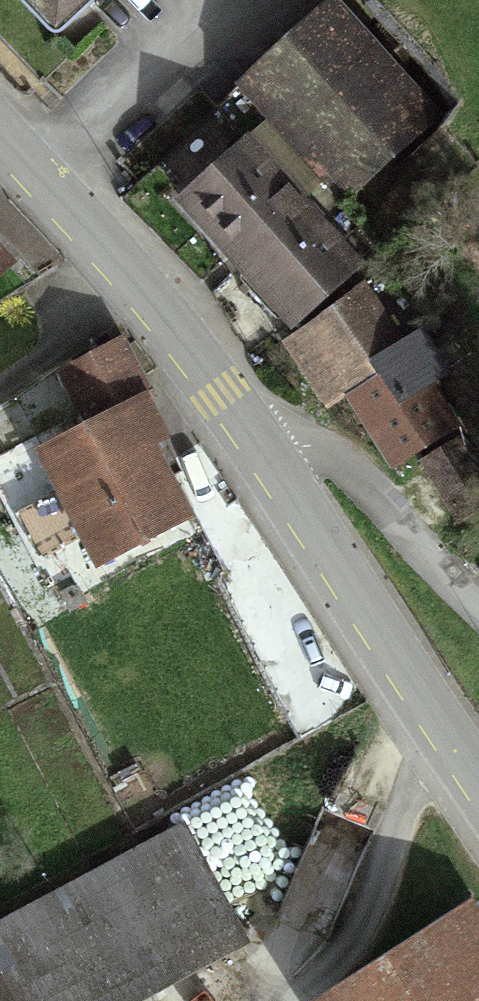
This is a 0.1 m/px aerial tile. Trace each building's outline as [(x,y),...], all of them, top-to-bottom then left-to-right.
[(49,37),(88,0),(14,0),(49,37)] [(334,4),(242,93),(343,197),(435,107),(334,4)] [(251,141),(176,209),(288,332),(363,264),(251,141)] [(454,431),(374,294),(285,346),(327,418),(352,404),(390,468),(454,431)] [(86,436),(134,411),(147,404),(119,351),(59,383),(86,436)] [(86,436),(41,459),(100,572),(193,524),(134,411),(86,436)] [(424,469),(459,521),(478,507),(478,484),(455,448),(424,469)] [(0,937),(0,1000),(142,1000),(236,953),(180,845),(0,937)] [(319,1000),(478,1000),(478,945),(458,912),(319,1000)]
